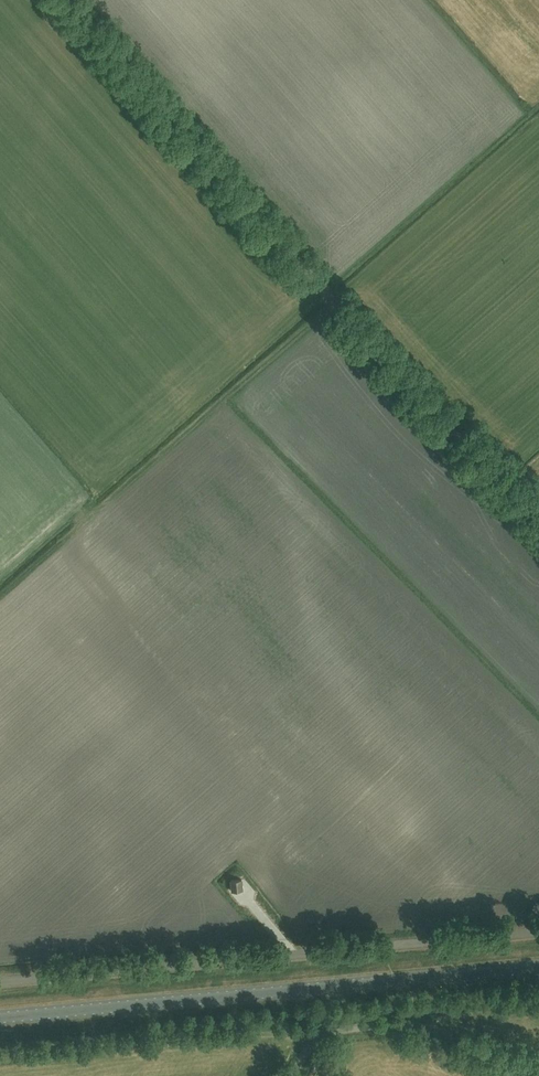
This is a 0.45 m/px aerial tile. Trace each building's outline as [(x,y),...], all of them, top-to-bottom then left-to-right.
[(232,890),(242,889),(241,878),(231,879),(232,890)]
